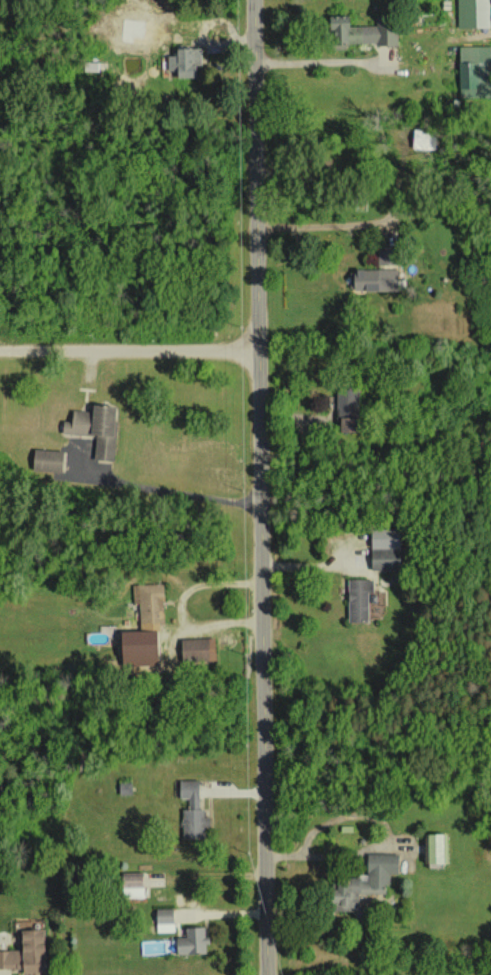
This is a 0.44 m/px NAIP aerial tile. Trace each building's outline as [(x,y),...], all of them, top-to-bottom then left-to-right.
[(458,28),(489,27),(488,0),(457,0),(458,28)] [(397,43),(396,24),(346,26),(346,15),(326,16),(326,29),(330,29),(331,46),(397,43)] [(458,96),(477,96),(477,76),(490,76),(490,46),(459,46),(458,96)] [(167,55),(166,70),(175,71),(175,77),(194,77),(194,65),(200,65),(200,48),(174,47),(174,56),(167,55)] [(352,268),(352,290),(396,291),(397,269),(352,268)] [(113,462),(116,422),(112,422),(113,407),(90,405),(89,411),(71,410),(70,421),(62,421),(61,434),(95,436),(93,460),(113,462)] [(31,471),(60,472),(61,450),(32,449),(31,471)] [(371,568),(401,569),(401,530),(372,529),(371,568)] [(348,621),(368,621),(367,592),(373,592),(373,578),(347,579),(348,621)] [(162,583),(133,584),(133,603),(139,603),(139,630),(163,629),(162,583)] [(154,631),(118,632),(119,665),(155,664),(154,631)] [(179,639),(180,661),(215,660),(214,638),(179,639)] [(181,809),(182,840),(204,840),(204,826),(208,826),(208,816),(200,816),(199,779),(178,780),(178,798),(188,798),(188,809),(181,809)] [(446,834),(425,834),(425,863),(446,863),(446,834)] [(398,854),(367,853),(366,877),(338,876),(337,889),(330,888),(329,910),(358,911),(358,889),(390,890),(390,873),(398,874),(398,854)] [(143,872),(120,873),(121,897),(143,896),(143,872)] [(175,931),(174,908),(155,909),(156,932),(175,931)] [(206,927),(185,927),(185,937),(175,937),(175,954),(206,953),(206,927)] [(21,967),(21,974),(42,974),(41,929),(18,929),(19,949),(0,950),(0,968),(21,967)]
